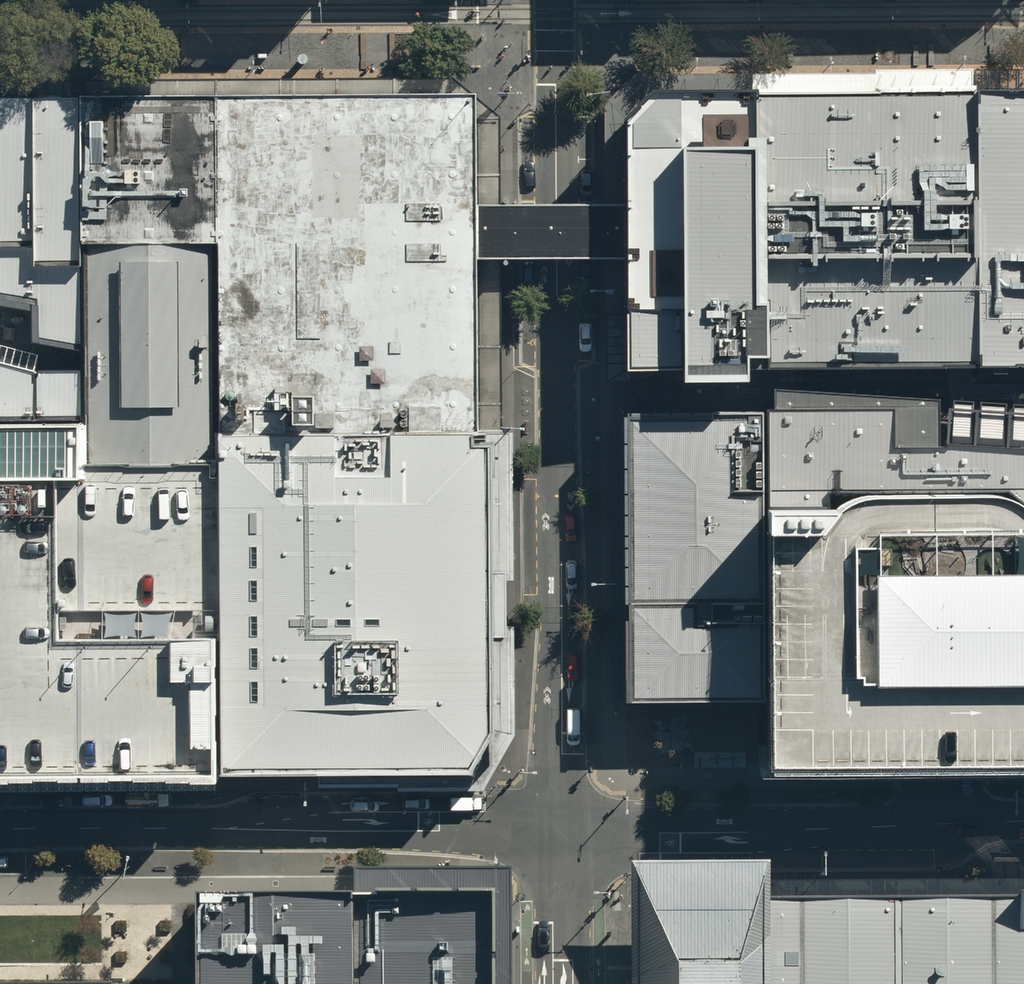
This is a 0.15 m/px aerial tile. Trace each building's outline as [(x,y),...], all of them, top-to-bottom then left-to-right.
[(623,371),(761,370),(762,88),(648,88),(625,110),(619,115),(619,207),(619,231),(619,261),(623,371)] [(861,89),(762,88),(761,370),(872,367),(868,89),(861,89)] [(971,89),(974,366),(1023,365),(1023,88),(971,89)] [(974,366),(971,89),(868,89),(872,367),(945,367),(958,367),(969,366),(974,366)] [(476,117),(475,98),(219,99),(221,246),(221,433),(476,434),(476,262),(476,232),(476,209),(476,117)] [(36,100),(0,99),(0,300),(34,305),(36,100)] [(219,99),(84,100),(85,247),(221,246),(219,99)] [(85,247),(84,100),(36,100),(34,305),(34,337),(86,346),(85,247)] [(221,246),(85,247),(86,346),(86,360),(87,420),(87,462),(223,463),(221,433),(221,246)] [(0,363),(0,421),(38,420),(38,373),(35,373),(0,363)] [(86,372),(38,373),(38,420),(87,420),(86,372)] [(765,521),(812,521),(852,520),(894,521),(936,521),(982,521),(1023,521),(1023,409),(968,406),(958,405),(945,405),(936,405),(894,405),(851,406),(808,407),(764,407),(765,510),(765,521)] [(764,407),(624,414),(628,690),(628,696),(767,696),(765,521),(765,510),(764,407)] [(224,775),(224,637),(87,637),(87,462),(87,420),(38,420),(0,421),(0,777),(224,775)] [(226,775),(477,774),(496,734),(493,607),(490,443),(476,434),(221,433),(223,463),(225,637),(226,775)] [(87,462),(87,637),(224,637),(225,637),(223,463),(87,462)] [(982,521),(936,521),(894,521),(852,520),(812,521),(765,521),(767,696),(767,766),(818,766),(879,766),(898,766),(939,765),(978,765),(1023,764),(1023,521),(982,521)] [(743,897),(743,970),(652,969),(652,983),(1023,983),(1023,898),(1005,898),(819,897),(743,897)] [(205,907),(205,983),(498,983),(498,960),(498,906),(205,907)]
